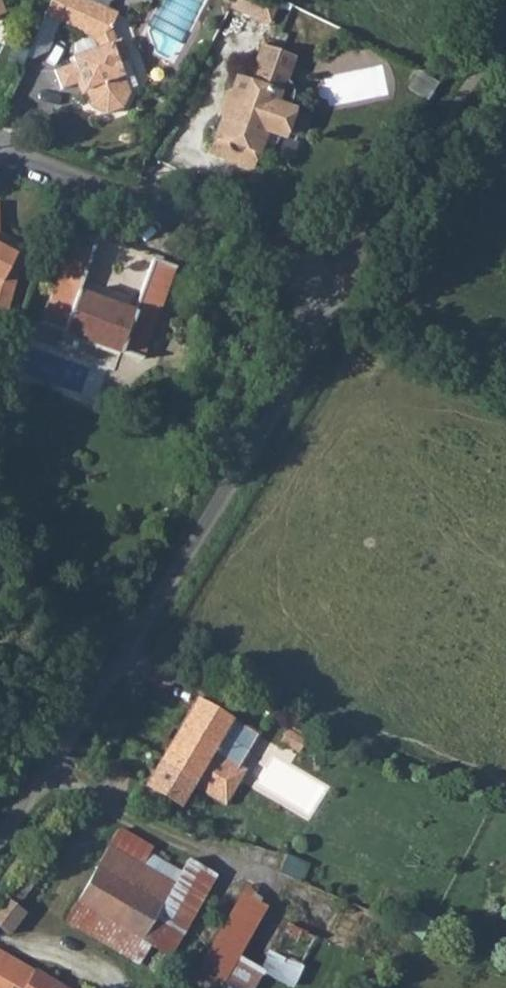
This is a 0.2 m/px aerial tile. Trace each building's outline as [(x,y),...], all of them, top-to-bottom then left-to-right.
[(45,17),(94,41),(98,52),(74,61),(75,67),(57,74),(62,90),(83,85),(91,108),(102,116),(122,110),(131,98),(120,65),(125,62),(120,44),(115,44),(111,29),(115,14),(86,0),(53,0),(45,17)] [(46,31),(17,42),(23,59),(52,48),(46,31)] [(280,96),(294,48),(262,39),(250,80),(238,77),(216,153),(259,166),(265,144),(269,143),(276,140),(283,134),(286,129),(294,100),(280,96)] [(294,100),(286,129),(293,132),(302,102),(294,100)] [(73,230),(65,250),(88,259),(96,239),(73,230)] [(88,259),(65,250),(36,323),(136,360),(172,267),(149,258),(129,310),(76,290),(88,259)] [(1,317),(13,285),(12,284),(23,261),(0,252),(0,316),(1,317)] [(255,733),(195,697),(144,785),(180,805),(192,784),(211,751),(236,766),(255,733)] [(285,729),(279,740),(296,750),(303,739),(285,729)] [(236,766),(211,751),(192,784),(224,802),(243,770),(236,766)] [(113,837),(106,849),(136,867),(142,854),(113,837)] [(106,849),(76,902),(143,941),(160,908),(171,914),(179,920),(199,886),(142,854),(136,867),(106,849)] [(26,869),(8,893),(20,901),(36,877),(26,869)] [(200,987),(256,987),(263,972),(295,987),(306,964),(271,947),(262,965),(242,955),(269,899),(242,886),(194,985),(200,987)] [(0,898),(0,929),(9,935),(23,913),(0,898)] [(143,941),(76,902),(69,914),(154,964),(179,920),(171,914),(160,908),(143,941)] [(306,960),(317,929),(266,911),(260,927),(279,934),(273,948),(306,960)] [(36,973),(29,971),(0,954),(0,987),(62,987),(36,973)]
